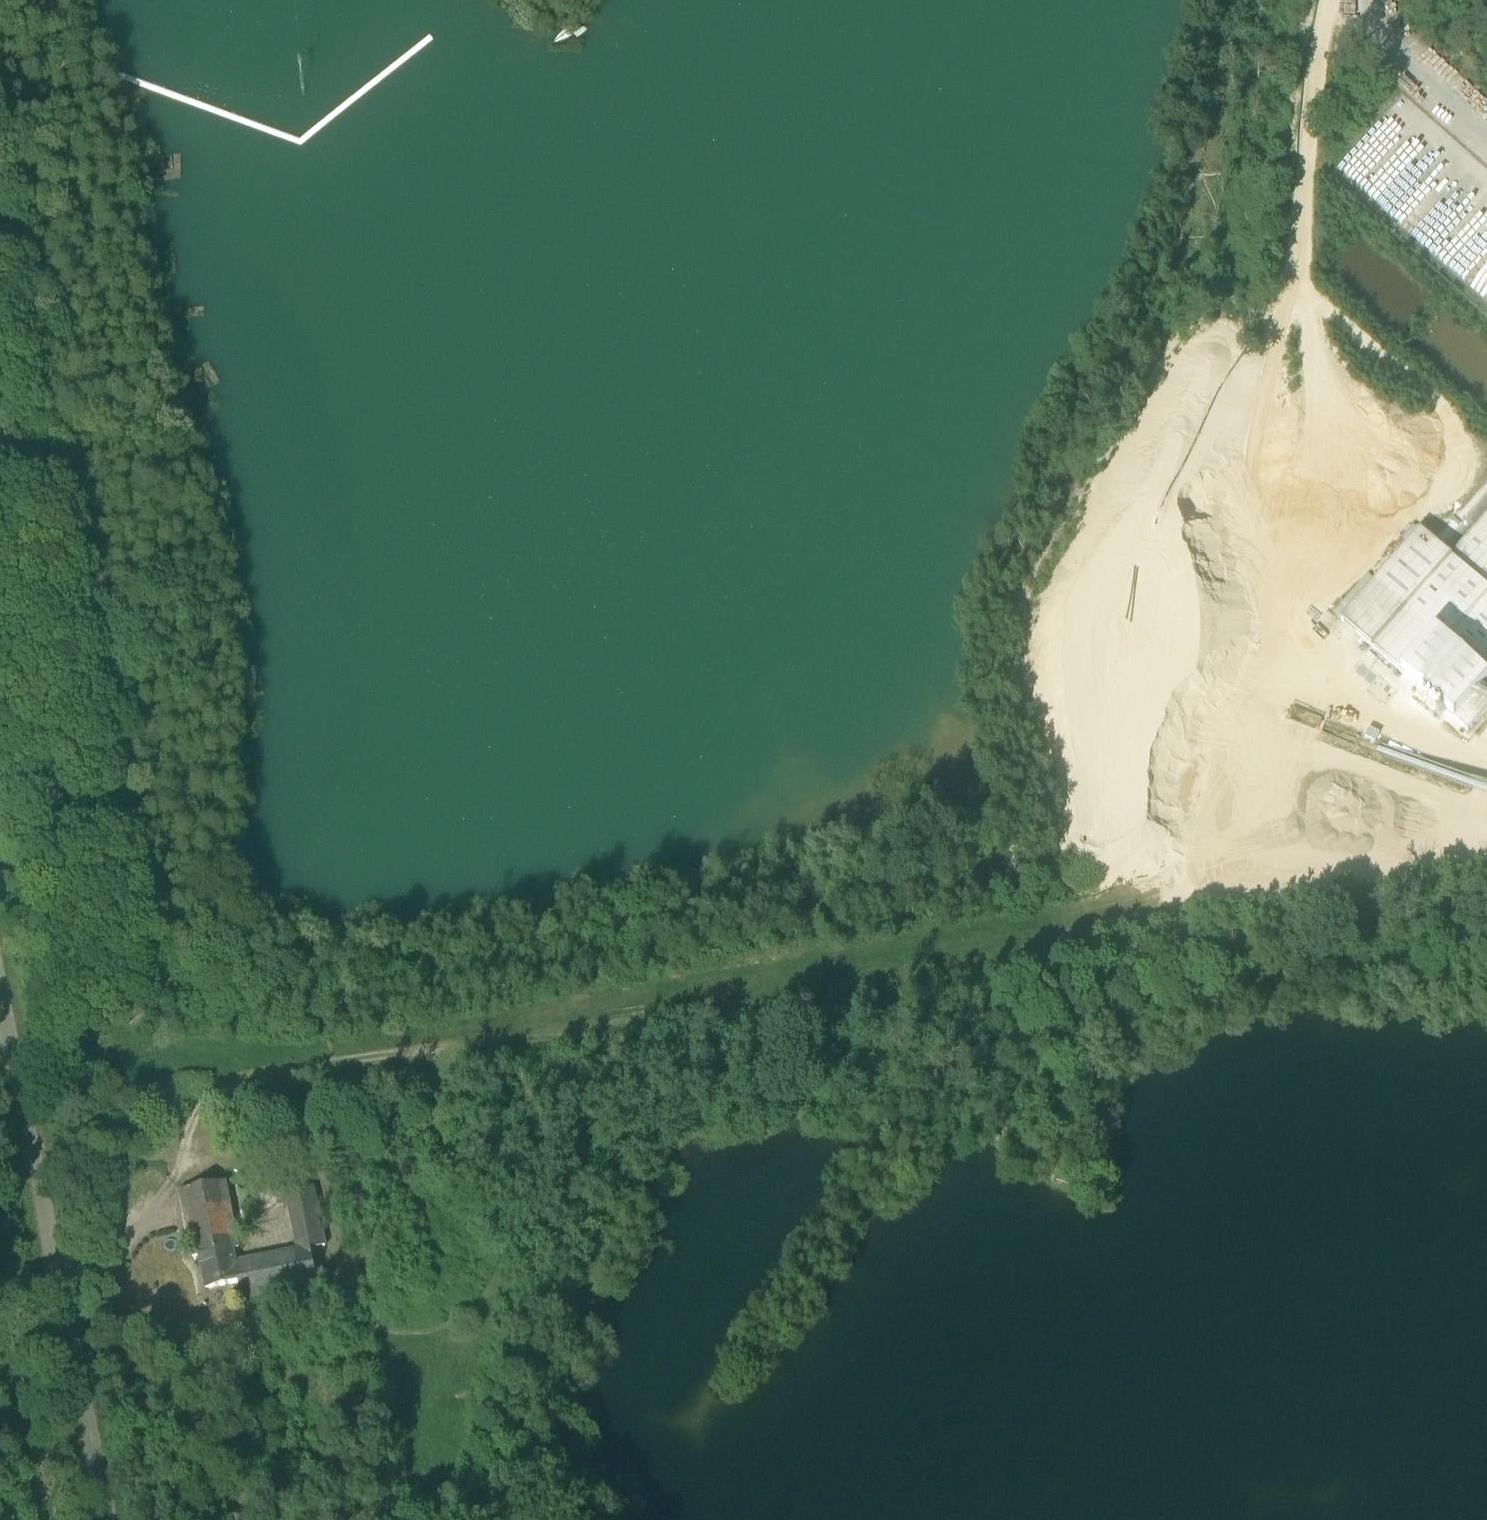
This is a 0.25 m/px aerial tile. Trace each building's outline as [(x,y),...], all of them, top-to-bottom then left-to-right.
[(1450,557),(1371,647),(1468,732),(1486,711),(1486,515),(1450,557)] [(1420,530),(1341,621),(1371,647),(1450,557),(1420,530)] [(1423,696),(1416,705),(1425,713),(1433,705),(1423,696)] [(1442,713),(1433,705),(1425,713),(1435,722),(1442,713)] [(1289,707),(1285,717),(1315,729),(1319,720),(1289,707)] [(226,1181),(180,1190),(190,1240),(235,1231),(230,1203),(230,1202),(226,1181)] [(313,1186),(287,1191),(290,1205),(299,1249),(311,1246),(311,1248),(325,1245),(313,1186)] [(235,1231),(190,1240),(193,1257),(199,1256),(205,1289),(239,1282),(235,1262),(236,1262),(233,1249),(239,1248),(235,1231)] [(236,1262),(235,1262),(239,1282),(242,1299),(288,1290),(318,1285),(311,1248),(311,1246),(299,1249),(236,1262)]
